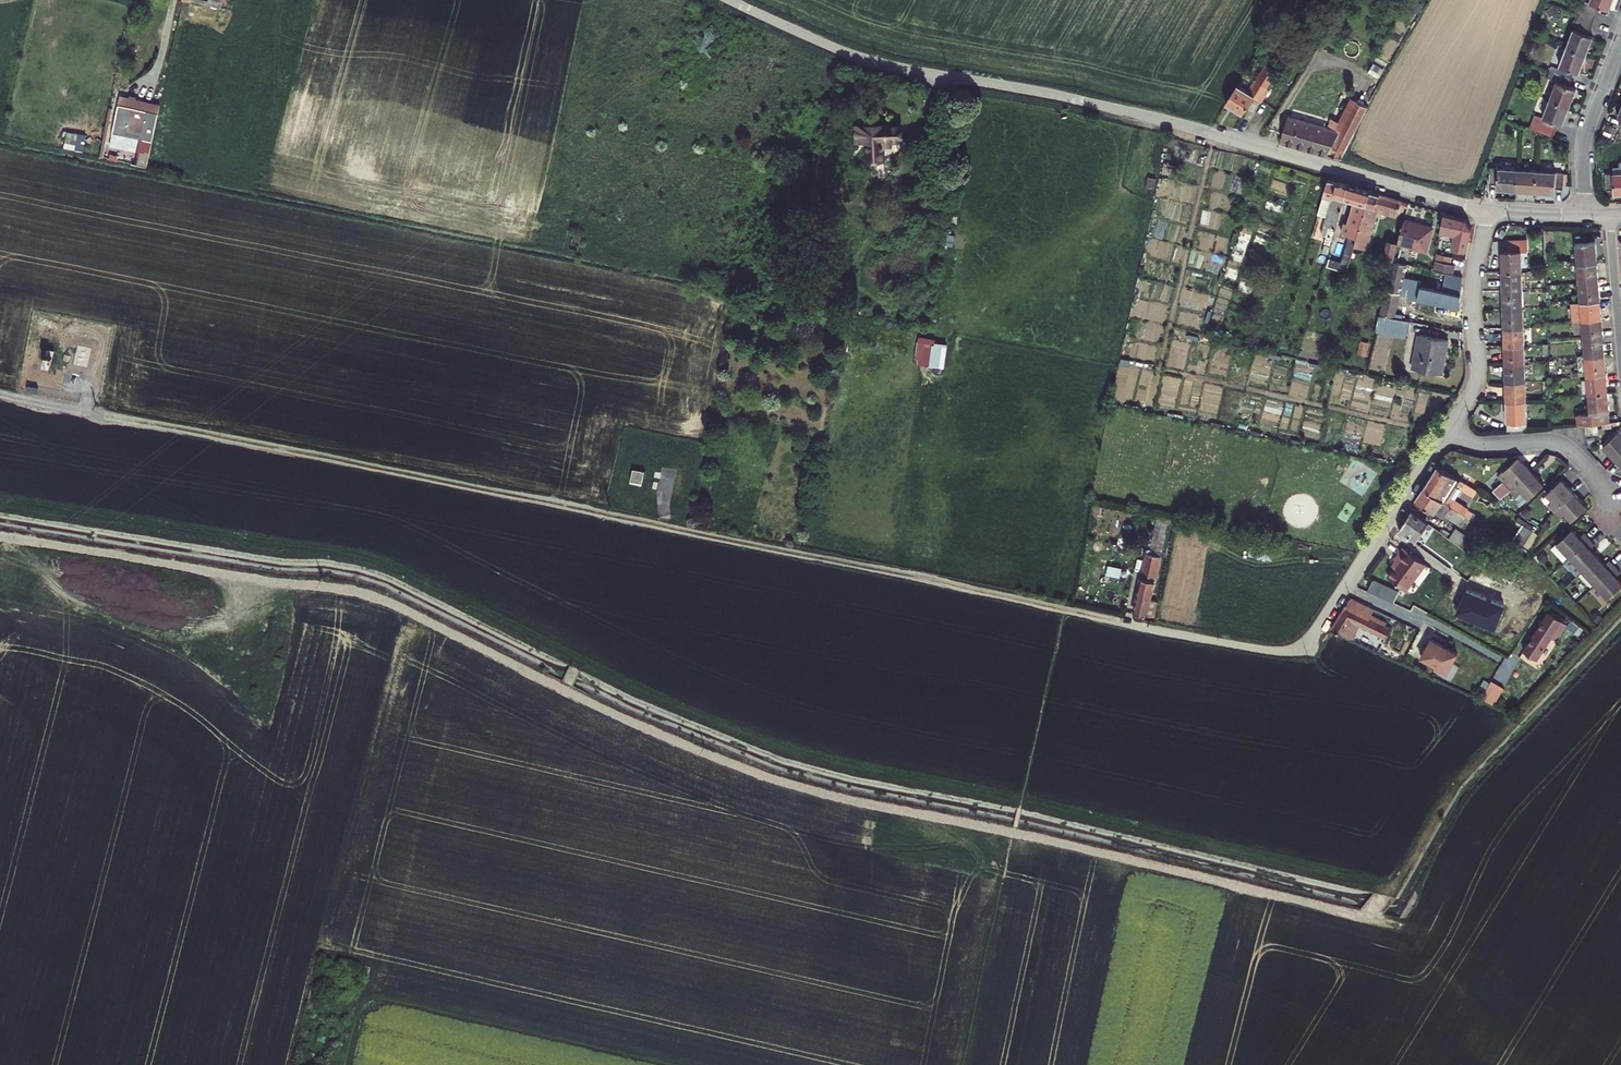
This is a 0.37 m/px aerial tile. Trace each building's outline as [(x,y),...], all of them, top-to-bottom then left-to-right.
[(208,6),(221,8),(223,0),(210,0),(208,6)] [(1597,13),(1600,6),(1610,9),(1613,1),(1613,0),(1591,0),(1590,2),(1585,0),(1582,8),(1597,13)] [(1582,8),(1579,15),(1594,20),(1597,13),(1582,8)] [(1594,20),(1579,15),(1577,22),(1591,27),(1594,20)] [(1591,27),(1577,22),(1567,47),(1586,55),(1590,46),(1594,37),(1589,34),(1591,27)] [(1586,55),(1567,47),(1557,73),(1572,78),(1575,71),(1579,73),(1583,64),(1586,55)] [(1238,85),(1226,103),(1235,108),(1243,114),(1254,96),(1262,101),(1270,89),(1268,88),(1278,71),(1266,64),(1248,92),(1238,85)] [(1557,73),(1555,79),(1557,80),(1550,99),(1570,107),(1573,98),(1577,88),(1570,85),(1572,78),(1557,73)] [(1555,130),(1558,123),(1563,125),(1566,116),(1570,107),(1550,99),(1543,117),(1536,114),(1530,129),(1538,132),(1541,124),(1555,130)] [(1290,118),(1284,141),(1313,150),(1342,158),(1363,117),(1368,108),(1354,101),(1338,132),(1290,118)] [(114,132),(153,140),(159,114),(139,110),(119,106),(114,132)] [(1538,132),(1540,133),(1552,138),(1555,130),(1541,124),(1538,132)] [(868,140),(869,159),(883,159),(883,151),(885,150),(885,145),(892,145),(891,140),(902,140),(901,125),(879,127),(857,128),(857,140),(868,140)] [(1517,190),(1518,170),(1491,168),(1490,184),(1498,184),(1498,189),(1507,190),(1517,190)] [(1536,191),(1537,170),(1518,170),(1517,190),(1526,191),(1536,191)] [(1537,170),(1536,191),(1546,192),(1555,193),(1556,187),(1563,188),(1564,172),(1537,170)] [(1606,174),(1607,189),(1616,189),(1616,194),(1620,194),(1620,173),(1606,174)] [(1325,242),(1331,244),(1339,219),(1344,200),(1349,185),(1339,182),(1329,179),(1319,213),(1327,216),(1322,233),(1327,235),(1325,242)] [(1349,185),(1344,200),(1353,202),(1347,222),(1345,222),(1342,232),(1349,235),(1342,261),(1330,257),(1328,265),(1346,272),(1349,262),(1355,243),(1371,191),(1360,188),(1349,185)] [(1371,191),(1355,243),(1368,247),(1379,208),(1398,215),(1402,200),(1386,196),(1371,191)] [(1466,250),(1471,228),(1466,219),(1446,213),(1442,230),(1455,233),(1452,247),(1466,250)] [(1405,220),(1398,243),(1426,250),(1432,228),(1418,224),(1405,220)] [(1396,253),(1399,239),(1389,237),(1386,250),(1396,253)] [(1525,239),(1506,240),(1506,251),(1502,251),(1503,262),(1503,272),(1522,272),(1522,250),(1525,250),(1525,239)] [(1578,265),(1598,263),(1597,252),(1596,242),(1576,243),(1578,265)] [(1326,264),(1331,248),(1322,245),(1318,261),(1326,264)] [(1437,252),(1436,260),(1450,263),(1451,256),(1437,252)] [(1436,260),(1434,270),(1446,273),(1454,274),(1455,265),(1450,263),(1436,260)] [(1394,261),(1382,315),(1394,317),(1400,293),(1418,298),(1421,285),(1403,281),(1407,264),(1394,261)] [(1579,283),(1599,281),(1598,272),(1598,263),(1578,265),(1579,283)] [(1503,291),(1523,290),(1522,272),(1503,272),(1503,282),(1503,291)] [(1446,273),(1444,282),(1443,290),(1433,288),(1421,285),(1418,298),(1461,307),(1461,300),(1460,293),(1462,276),(1454,274),(1446,273)] [(1581,301),(1601,300),(1600,291),(1599,281),(1579,283),(1581,301)] [(1523,308),(1523,290),(1503,291),(1504,300),(1504,308),(1523,308)] [(1574,320),(1602,317),(1601,309),(1601,300),(1581,301),(1571,302),(1573,320),(1574,320)] [(829,315),(829,312),(802,306),(801,311),(829,315)] [(1524,327),(1523,308),(1504,308),(1504,318),(1505,327),(1524,327)] [(1379,321),(1378,326),(1409,332),(1411,321),(1394,317),(1382,315),(1380,315),(1379,321)] [(1584,337),(1604,336),(1603,326),(1602,317),(1574,320),(1575,334),(1583,333),(1584,337)] [(1505,345),(1524,344),(1524,327),(1505,327),(1505,336),(1505,345)] [(1449,340),(1420,334),(1413,368),(1443,374),(1446,357),(1449,340)] [(1585,356),(1605,354),(1605,345),(1604,336),(1584,337),(1585,356)] [(916,365),(945,367),(947,340),(918,339),(916,365)] [(1525,363),(1524,344),(1505,345),(1505,354),(1506,363),(1525,363)] [(55,351),(48,350),(45,365),(52,366),(55,351)] [(1591,373),(1607,372),(1606,363),(1605,354),(1585,356),(1587,374),(1591,373)] [(1585,356),(1577,357),(1579,374),(1587,374),(1585,356)] [(1348,366),(1361,370),(1363,360),(1350,357),(1348,366)] [(1506,373),(1506,382),(1526,381),(1525,363),(1506,363),(1506,373)] [(1587,374),(1589,392),(1608,391),(1608,381),(1607,372),(1591,373),(1587,374)] [(1526,399),(1526,381),(1506,382),(1507,391),(1507,400),(1526,399)] [(1605,412),(1610,412),(1609,401),(1608,391),(1589,392),(1590,413),(1578,415),(1579,425),(1586,424),(1591,424),(1598,423),(1606,422),(1605,412)] [(1527,429),(1526,399),(1507,400),(1507,415),(1508,430),(1527,429)] [(1598,423),(1586,424),(1587,434),(1599,433),(1598,423)] [(1616,460),(1620,455),(1620,435),(1618,432),(1603,446),(1609,453),(1616,460)] [(1511,489),(1531,471),(1525,464),(1519,457),(1499,476),(1511,489)] [(1431,477),(1424,487),(1465,514),(1468,510),(1468,509),(1450,497),(1457,486),(1474,496),(1478,491),(1461,480),(1438,466),(1431,477)] [(645,471),(634,469),(631,482),(643,484),(645,471)] [(1537,477),(1531,471),(1511,489),(1517,495),(1516,496),(1523,504),(1543,484),(1537,477)] [(1555,511),(1575,493),(1568,486),(1562,480),(1546,494),(1554,501),(1549,505),(1555,511)] [(1419,495),(1416,500),(1435,512),(1437,510),(1459,524),(1465,514),(1424,487),(1422,490),(1419,495)] [(1581,500),(1575,493),(1555,511),(1560,517),(1565,513),(1572,521),(1587,507),(1581,500)] [(1415,539),(1415,540),(1417,542),(1429,522),(1424,519),(1411,510),(1405,520),(1399,530),(1400,531),(1401,530),(1415,539)] [(1465,514),(1474,520),(1476,515),(1468,510),(1465,514)] [(1159,515),(1152,548),(1153,549),(1162,550),(1169,518),(1159,515)] [(1520,524),(1513,537),(1531,548),(1539,535),(1520,524)] [(1457,528),(1450,538),(1463,548),(1470,538),(1457,528)] [(1584,533),(1579,536),(1573,529),(1557,543),(1570,557),(1589,539),(1586,536),(1584,533)] [(1450,538),(1448,537),(1444,543),(1461,555),(1462,555),(1468,559),(1472,555),(1466,550),(1463,548),(1450,538)] [(1589,539),(1570,557),(1564,562),(1577,575),(1583,571),(1598,556),(1590,548),(1595,545),(1592,542),(1589,539)] [(1570,557),(1557,543),(1552,548),(1564,562),(1570,557)] [(1424,562),(1402,545),(1393,557),(1397,560),(1391,567),(1386,574),(1405,588),(1424,562)] [(1162,550),(1153,549),(1153,551),(1148,550),(1135,612),(1144,614),(1154,616),(1157,601),(1151,599),(1162,550)] [(1595,584),(1615,566),(1612,563),(1609,560),(1605,564),(1598,556),(1583,571),(1595,584)] [(1615,566),(1595,584),(1608,599),(1620,587),(1620,581),(1616,576),(1620,572),(1618,569),(1615,566)] [(1582,573),(1579,575),(1603,602),(1606,599),(1582,573)] [(1399,592),(1374,580),(1370,589),(1394,601),(1399,592)] [(1365,604),(1351,598),(1349,601),(1347,604),(1349,605),(1349,606),(1361,612),(1365,604)] [(1339,617),(1331,629),(1349,638),(1357,623),(1386,638),(1391,627),(1361,612),(1349,606),(1349,605),(1347,604),(1339,617)] [(1566,622),(1548,611),(1523,650),(1530,654),(1536,658),(1551,635),(1555,638),(1566,622)] [(1421,656),(1447,671),(1457,653),(1431,638),(1421,656)] [(1481,699),(1494,706),(1503,687),(1491,680),(1481,699)]
